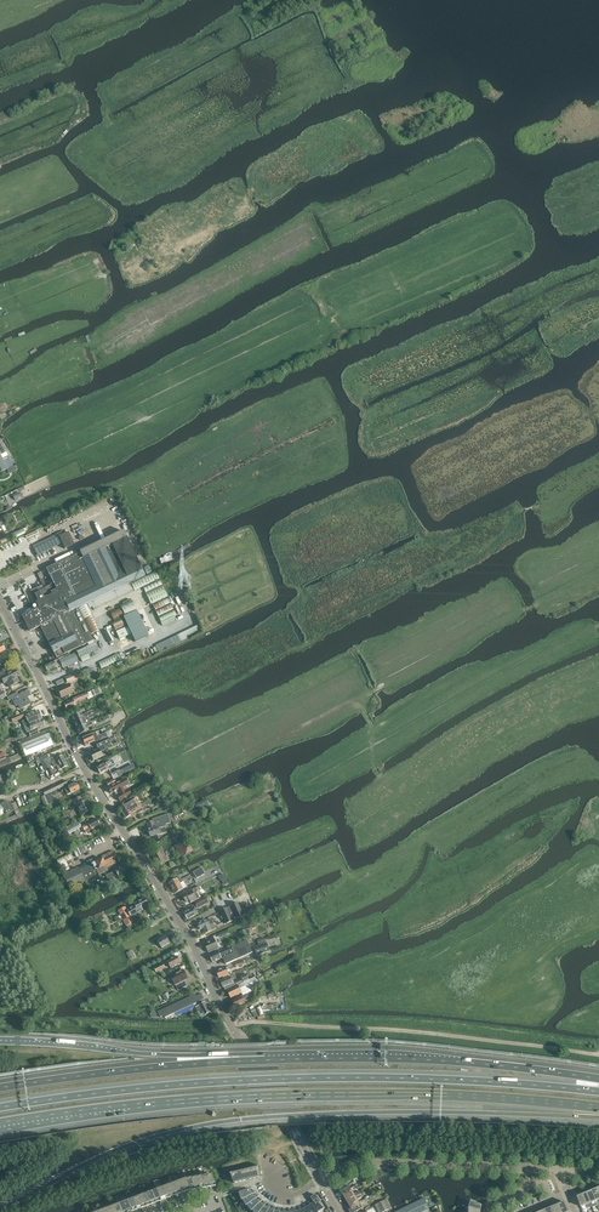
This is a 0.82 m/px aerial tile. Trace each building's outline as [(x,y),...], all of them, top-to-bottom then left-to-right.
[(357,115),(353,119),(357,123),(361,118),(357,115)] [(0,442),(0,450),(2,455),(4,454),(8,452),(2,441),(0,442)] [(6,470),(11,468),(4,454),(2,455),(1,456),(0,454),(0,473),(6,470)] [(23,529),(11,535),(13,539),(16,538),(25,534),(23,529)] [(34,549),(35,552),(37,556),(62,543),(65,549),(74,544),(68,532),(34,549)] [(25,534),(16,538),(19,544),(28,539),(25,533),(25,534)] [(9,536),(0,540),(0,542),(1,544),(11,540),(9,536)] [(32,594),(36,601),(36,602),(36,603),(39,608),(32,611),(33,611),(20,617),(23,622),(25,621),(30,631),(40,626),(77,608),(77,609),(123,587),(122,586),(144,576),(132,551),(126,538),(104,548),(82,559),(80,553),(46,569),(53,584),(43,589),(42,586),(31,591),(32,594)] [(8,550),(10,556),(21,550),(19,545),(8,550)] [(0,561),(0,569),(6,566),(5,563),(6,562),(6,563),(14,559),(12,555),(3,560),(0,561)] [(134,591),(159,579),(156,572),(131,584),(134,591)] [(145,593),(162,585),(159,580),(143,587),(145,593)] [(145,593),(151,605),(167,597),(162,586),(145,593)] [(119,589),(87,604),(89,609),(92,607),(93,609),(122,595),(119,589)] [(29,596),(32,594),(31,591),(23,594),(24,595),(23,596),(20,592),(11,596),(12,597),(11,598),(12,600),(13,600),(15,603),(29,596)] [(32,594),(29,596),(15,603),(16,606),(16,607),(17,609),(18,610),(19,610),(28,606),(28,605),(36,601),(32,594)] [(152,604),(155,610),(170,603),(168,598),(152,604)] [(113,620),(136,610),(132,601),(130,602),(124,605),(110,612),(113,620)] [(155,611),(158,616),(173,609),(170,604),(155,611)] [(86,605),(78,609),(84,620),(92,616),(86,605)] [(77,608),(40,626),(53,653),(53,652),(56,658),(82,646),(93,641),(77,609),(77,608)] [(158,617),(161,623),(176,616),(173,610),(158,617)] [(137,611),(123,617),(135,642),(148,635),(137,611)] [(99,630),(92,616),(84,620),(91,635),(99,630)] [(115,630),(124,626),(120,618),(111,622),(115,630)] [(116,632),(119,639),(128,635),(124,628),(116,632)] [(114,641),(108,630),(104,633),(109,643),(114,641)] [(120,640),(123,648),(132,644),(128,637),(120,640)] [(88,654),(98,649),(95,643),(76,651),(79,658),(80,657),(82,662),(90,658),(88,654)] [(64,656),(59,659),(61,665),(63,669),(68,667),(69,668),(78,664),(77,662),(78,662),(76,656),(75,653),(70,655),(69,654),(64,656)] [(118,654),(99,663),(102,669),(121,659),(118,654)] [(90,668),(84,670),(87,677),(93,674),(90,668)] [(0,677),(4,684),(6,683),(9,687),(19,682),(16,675),(18,674),(16,669),(7,674),(5,671),(0,674),(0,678),(0,677)] [(65,678),(67,683),(85,675),(83,671),(65,678)] [(72,693),(69,684),(57,689),(61,698),(72,693)] [(98,689),(91,692),(93,697),(100,693),(98,689)] [(31,704),(27,697),(30,696),(27,691),(19,696),(17,693),(7,698),(9,701),(12,699),(15,706),(18,705),(20,709),(31,704)] [(66,703),(64,704),(65,707),(64,708),(65,709),(66,710),(66,711),(70,709),(75,707),(74,704),(87,698),(89,697),(87,693),(72,699),(73,700),(66,703)] [(24,726),(26,726),(41,719),(38,711),(25,716),(27,720),(22,722),(24,726)] [(80,712),(71,716),(72,717),(71,718),(73,721),(73,720),(74,722),(88,716),(88,715),(87,713),(84,714),(84,715),(82,716),(80,712)] [(12,722),(23,718),(22,713),(10,718),(12,722)] [(88,716),(74,722),(75,724),(74,724),(76,727),(77,728),(90,722),(89,719),(93,717),(92,714),(88,716)] [(30,737),(39,733),(37,728),(44,725),(41,719),(26,726),(30,737)] [(90,722),(77,728),(77,730),(78,733),(79,733),(79,735),(88,731),(87,727),(92,725),(91,722),(90,722)] [(20,741),(21,744),(26,757),(28,762),(33,760),(31,755),(53,746),(48,734),(45,735),(43,732),(39,733),(30,737),(20,741)] [(91,734),(82,738),(82,739),(82,740),(82,742),(83,742),(85,746),(94,742),(95,744),(108,738),(105,733),(97,737),(95,732),(91,734)] [(96,751),(90,754),(91,757),(90,758),(91,760),(92,760),(93,761),(102,757),(100,752),(105,749),(104,746),(110,743),(108,738),(95,744),(97,748),(98,748),(98,749),(96,750),(96,751)] [(11,761),(19,758),(18,754),(9,758),(9,757),(6,758),(3,752),(0,754),(0,766),(7,763),(8,764),(11,762),(11,761)] [(47,755),(40,758),(46,771),(47,771),(50,777),(54,775),(52,769),(50,769),(47,761),(49,761),(47,755)] [(52,763),(55,767),(56,766),(59,771),(67,766),(62,756),(56,759),(54,761),(54,762),(52,763)] [(109,761),(97,767),(100,774),(109,769),(108,767),(111,765),(109,761)] [(118,769),(111,772),(112,776),(118,773),(119,777),(135,769),(133,765),(119,771),(118,769)] [(125,786),(128,785),(125,779),(108,788),(111,794),(114,792),(114,793),(115,792),(120,801),(131,795),(125,786)] [(44,796),(50,793),(63,787),(67,784),(65,780),(42,792),(44,796)] [(67,784),(63,787),(64,789),(67,795),(71,793),(79,789),(76,783),(68,787),(67,784)] [(38,794),(27,798),(30,805),(41,800),(43,805),(44,807),(44,806),(48,805),(45,796),(40,798),(38,794)] [(51,794),(45,796),(49,805),(55,802),(54,802),(52,796),(51,794)] [(169,801),(166,794),(161,796),(165,804),(169,801)] [(81,816),(91,810),(89,807),(85,800),(83,802),(80,797),(72,801),(75,807),(76,806),(81,816)] [(133,808),(139,804),(135,797),(119,807),(123,813),(132,807),(133,808)] [(209,806),(206,799),(196,804),(197,809),(199,808),(200,810),(209,806)] [(14,811),(16,815),(0,822),(0,824),(0,825),(22,817),(20,814),(15,802),(11,804),(11,802),(6,802),(0,804),(0,817),(14,811)] [(135,815),(143,810),(139,804),(133,808),(132,807),(123,813),(125,818),(134,813),(135,815)] [(173,815),(175,820),(184,816),(183,814),(182,811),(173,815)] [(167,824),(170,823),(168,815),(153,819),(154,821),(147,823),(149,830),(151,837),(160,834),(158,829),(167,826),(167,824)] [(91,830),(100,825),(96,819),(88,824),(82,827),(86,833),(91,830)] [(81,827),(78,823),(66,830),(69,834),(81,827)] [(181,859),(200,848),(197,844),(191,847),(187,840),(175,846),(181,859)] [(81,846),(73,850),(76,857),(84,854),(81,846)] [(153,854),(159,866),(168,861),(167,858),(169,856),(171,856),(170,852),(167,850),(166,851),(164,852),(162,849),(153,854)] [(90,864),(90,863),(78,869),(77,868),(71,871),(66,861),(72,859),(69,853),(56,860),(59,865),(63,875),(62,875),(69,889),(84,882),(84,881),(96,876),(108,871),(106,868),(118,862),(112,851),(101,857),(102,859),(90,864)] [(110,873),(106,876),(109,883),(110,882),(113,887),(116,885),(113,880),(114,880),(113,878),(118,876),(118,877),(129,871),(126,865),(110,873)] [(205,874),(202,868),(193,872),(197,879),(205,874)] [(178,880),(178,879),(169,884),(172,889),(180,884),(181,885),(183,884),(184,885),(188,882),(187,880),(192,877),(190,875),(181,879),(180,878),(178,880)] [(91,879),(85,882),(88,888),(94,885),(91,879)] [(180,884),(172,889),(175,894),(183,889),(181,885),(180,884)] [(198,888),(183,896),(187,903),(190,901),(191,904),(197,900),(200,898),(197,892),(201,890),(199,887),(198,888)] [(184,913),(188,920),(199,914),(196,909),(209,902),(206,897),(195,903),(197,906),(184,913)] [(126,907),(118,911),(123,919),(126,925),(126,926),(134,922),(132,917),(143,911),(142,909),(148,905),(145,899),(135,904),(136,906),(128,911),(126,907)] [(238,903),(231,906),(237,919),(244,916),(238,903)] [(227,908),(220,911),(226,924),(237,919),(231,906),(227,908)] [(205,934),(216,929),(211,918),(208,920),(197,924),(200,930),(203,929),(205,934)] [(242,939),(248,936),(246,929),(240,932),(242,939)] [(230,934),(228,930),(218,934),(220,938),(230,934)] [(170,943),(166,937),(159,941),(158,938),(153,941),(154,945),(159,942),(162,948),(170,943)] [(259,946),(255,948),(257,955),(269,951),(267,944),(266,944),(265,938),(257,941),(259,946)] [(204,944),(209,953),(218,948),(214,939),(204,944)] [(210,956),(213,963),(223,958),(226,965),(253,952),(250,946),(247,940),(232,947),(233,949),(220,954),(219,952),(210,956)] [(130,960),(135,957),(132,950),(127,953),(130,960)] [(177,957),(165,962),(167,965),(169,964),(171,968),(181,964),(180,963),(181,962),(181,961),(180,960),(179,960),(177,957)] [(165,968),(163,964),(155,968),(157,972),(165,968)] [(226,968),(217,972),(218,975),(218,977),(219,978),(223,977),(229,975),(227,971),(230,969),(229,967),(226,968)] [(178,991),(187,986),(185,982),(184,982),(183,981),(188,978),(187,976),(187,975),(186,973),(185,972),(184,970),(171,977),(175,985),(178,991)] [(243,979),(236,982),(237,985),(249,979),(247,974),(242,977),(243,979)] [(224,979),(220,981),(223,988),(233,984),(230,977),(229,975),(223,977),(224,979)] [(231,998),(242,993),(251,989),(259,985),(255,977),(227,990),(231,998)] [(242,993),(243,997),(242,997),(242,996),(232,1001),(234,1004),(233,1005),(234,1007),(235,1007),(236,1008),(245,1004),(243,999),(248,997),(246,994),(252,992),(251,989),(242,993)] [(168,1010),(167,1008),(157,1012),(160,1018),(163,1016),(164,1018),(204,1000),(201,994),(168,1010)] [(204,1015),(204,1016),(211,1013),(205,1002),(199,1005),(199,1006),(196,1008),(200,1017),(204,1015)] [(262,1177),(262,1176),(261,1176),(260,1167),(261,1167),(261,1166),(249,1169),(246,1170),(230,1174),(231,1174),(234,1183),(262,1177)] [(211,1174),(206,1176),(209,1184),(208,1184),(209,1187),(215,1186),(211,1174)] [(209,1184),(206,1176),(206,1175),(201,1177),(200,1177),(204,1185),(203,1185),(204,1188),(209,1187),(208,1184),(209,1184)] [(204,1185),(200,1177),(201,1177),(200,1176),(196,1178),(195,1178),(198,1186),(199,1189),(204,1188),(203,1185),(204,1185)] [(198,1186),(195,1178),(196,1178),(195,1177),(191,1179),(190,1179),(193,1187),(194,1189),(199,1189),(198,1186)] [(188,1187),(185,1180),(185,1179),(185,1178),(180,1180),(184,1192),(185,1192),(184,1191),(189,1190),(188,1187)] [(193,1187),(190,1179),(191,1179),(190,1178),(185,1179),(185,1180),(188,1187),(189,1190),(194,1189),(193,1187)] [(184,1192),(180,1180),(175,1182),(180,1194),(179,1193),(184,1192)] [(180,1194),(175,1182),(170,1184),(175,1196),(175,1195),(180,1194)] [(175,1196),(170,1184),(166,1186),(170,1198),(170,1197),(175,1196)] [(352,1192),(352,1191),(357,1188),(356,1185),(351,1188),(349,1186),(338,1192),(342,1198),(352,1192)] [(170,1198),(166,1186),(161,1188),(165,1199),(165,1198),(170,1198)] [(165,1199),(161,1188),(156,1189),(160,1201),(161,1201),(160,1200),(165,1199)] [(160,1201),(156,1189),(151,1191),(156,1203),(156,1202),(160,1201)] [(242,1200),(252,1194),(255,1192),(254,1190),(251,1192),(249,1189),(243,1192),(242,1190),(237,1192),(238,1194),(239,1194),(240,1198),(241,1198),(242,1200)] [(156,1203),(151,1191),(147,1193),(151,1205),(151,1204),(156,1203)] [(595,1201),(591,1191),(586,1193),(591,1203),(595,1201)] [(356,1197),(361,1193),(361,1192),(359,1194),(358,1192),(354,1194),(352,1192),(342,1198),(344,1202),(346,1200),(347,1202),(356,1197)] [(151,1205),(147,1193),(142,1195),(146,1207),(146,1206),(151,1205)] [(359,1202),(357,1200),(362,1197),(360,1195),(362,1194),(361,1193),(356,1197),(347,1202),(348,1204),(346,1205),(348,1209),(359,1202)] [(591,1203),(586,1193),(582,1195),(586,1205),(591,1203)] [(247,1206),(255,1198),(256,1199),(258,1196),(257,1194),(255,1197),(252,1194),(242,1200),(244,1204),(245,1204),(246,1206),(247,1206)] [(146,1207),(142,1195),(137,1197),(141,1208),(142,1208),(141,1207),(146,1207)] [(312,1204),(311,1205),(317,1211),(320,1211),(324,1210),(322,1208),(323,1207),(320,1204),(319,1205),(318,1203),(320,1202),(316,1195),(311,1198),(313,1201),(314,1202),(312,1204)] [(586,1205),(582,1195),(577,1197),(581,1207),(586,1205)] [(141,1208),(137,1197),(132,1198),(137,1210),(137,1209),(141,1208)] [(137,1210),(132,1198),(128,1200),(132,1211),(137,1210)] [(252,1211),(259,1202),(260,1203),(262,1200),(260,1198),(258,1201),(256,1199),(255,1198),(247,1206),(249,1210),(250,1209),(252,1211)] [(429,1209),(424,1199),(396,1211),(424,1211),(429,1209)] [(128,1200),(123,1202),(126,1211),(132,1211),(128,1200)] [(386,1206),(389,1205),(387,1200),(375,1205),(376,1207),(379,1211),(382,1211),(381,1211),(387,1208),(386,1206)] [(477,1204),(472,1202),(469,1200),(469,1201),(467,1208),(481,1210),(482,1206),(477,1204)] [(312,1204),(309,1201),(308,1203),(310,1205),(307,1207),(307,1208),(309,1211),(317,1211),(311,1205),(312,1204)] [(123,1202),(118,1204),(121,1211),(126,1211),(123,1202)] [(264,1206),(265,1206),(266,1203),(264,1202),(263,1205),(260,1203),(259,1202),(252,1211),(253,1211),(260,1211),(264,1206)] [(364,1207),(361,1202),(359,1203),(359,1202),(348,1209),(350,1211),(355,1211),(364,1207)] [(565,1203),(563,1204),(562,1203),(560,1204),(563,1211),(569,1211),(565,1203)] [(560,1204),(555,1206),(557,1211),(563,1211),(560,1204)]
